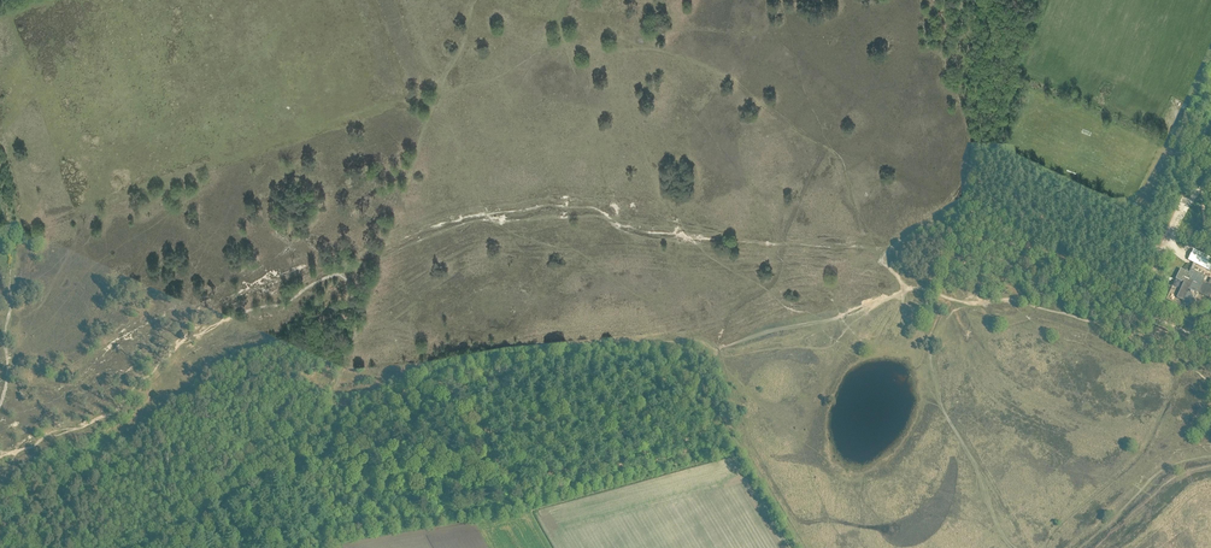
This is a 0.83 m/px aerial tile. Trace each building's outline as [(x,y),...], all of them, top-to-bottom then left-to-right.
[(1182,167),(1184,161),(1178,158),(1175,165),(1182,167)] [(1206,244),(1200,241),(1197,249),(1203,251),(1206,244)] [(1210,282),(1209,284),(1204,282),(1206,278),(1191,271),(1188,275),(1181,272),(1178,280),(1183,282),(1184,278),(1193,282),(1184,302),(1192,306),(1198,294),(1210,299),(1210,297),(1210,283),(1210,282)]
